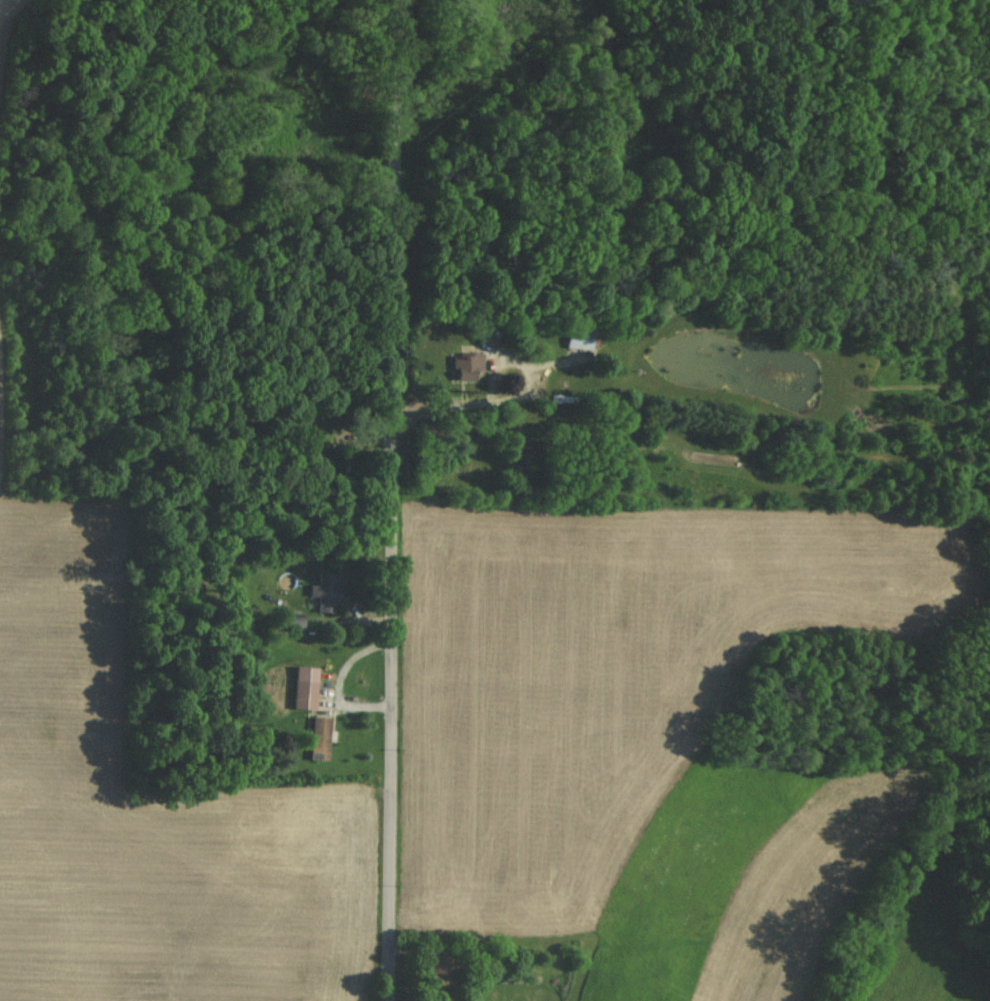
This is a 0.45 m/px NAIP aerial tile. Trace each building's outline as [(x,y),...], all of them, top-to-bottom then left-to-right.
[(486,339),(486,328),(470,327),(470,339),(486,339)] [(591,349),(591,331),(566,331),(566,349),(591,349)] [(452,354),(452,376),(482,376),(482,354),(452,354)] [(317,614),(336,614),(336,574),(317,574),(317,586),(309,586),(309,597),(317,597),(317,614)] [(301,614),(275,614),(275,631),(301,631),(301,614)] [(316,710),(316,668),(295,668),(295,710),(316,710)] [(332,719),(313,718),(310,759),(328,760),(332,719)]
